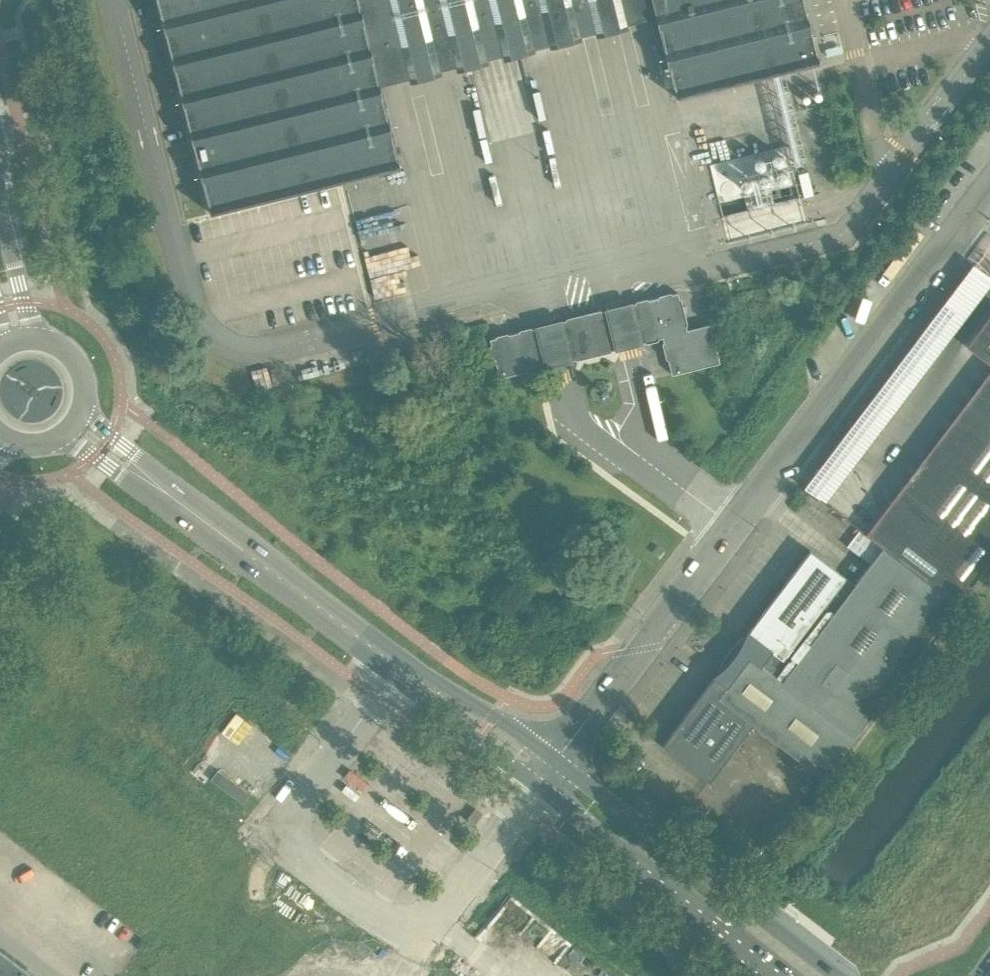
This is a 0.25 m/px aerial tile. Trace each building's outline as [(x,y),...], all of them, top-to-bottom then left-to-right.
[(210,213),(400,166),(372,54),(589,0),(157,0),(210,213)] [(676,97),(819,62),(804,0),(652,0),(676,97)] [(967,345),(989,363),(989,314),(967,345)] [(989,558),(989,370),(866,533),(883,547),(956,602),(989,558)] [(823,778),(956,602),(883,547),(854,584),(844,577),(845,577),(810,550),(749,630),(747,629),(745,633),(743,638),(741,642),(739,646),(737,650),(735,649),(728,658),(730,660),(726,663),(723,666),(719,669),(716,672),(712,675),(714,677),(662,745),(709,781),(753,724),(823,778)] [(0,951),(0,975),(33,975),(0,951)]
